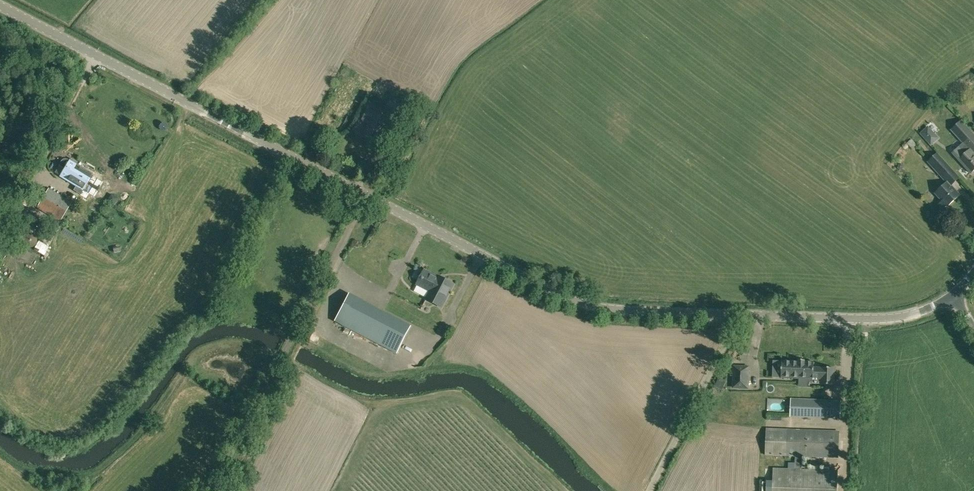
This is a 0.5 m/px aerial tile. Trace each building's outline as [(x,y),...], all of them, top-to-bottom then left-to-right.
[(375,140),(385,120),(366,110),(361,120),(369,124),(363,134),(375,140)] [(973,170),(973,136),(960,121),(950,131),(962,144),(952,153),(971,173),(973,170)] [(928,141),(931,144),(939,137),(935,133),(928,141)] [(951,186),(960,177),(937,153),(927,162),(951,186)] [(76,164),(77,162),(71,159),(70,161),(69,160),(69,161),(67,160),(65,159),(63,160),(61,161),(59,165),(64,169),(60,176),(71,183),(76,175),(72,172),(76,164)] [(93,174),(76,164),(72,172),(76,175),(71,183),(76,186),(73,191),(80,195),(82,192),(83,192),(84,191),(87,193),(92,184),(88,182),(93,174)] [(27,187),(36,170),(28,166),(19,182),(27,187)] [(947,183),(935,193),(942,201),(939,204),(943,209),(947,205),(948,207),(959,196),(947,183)] [(59,221),(71,203),(48,189),(37,208),(59,221)] [(111,195),(107,201),(114,204),(117,198),(111,195)] [(23,213),(16,209),(14,208),(6,223),(16,227),(23,213)] [(49,240),(55,229),(40,221),(36,227),(41,230),(39,234),(49,240)] [(438,277),(424,270),(417,284),(432,292),(436,283),(437,283),(441,277),(438,276),(438,277)] [(436,283),(432,292),(427,301),(441,309),(445,301),(454,284),(452,283),(451,280),(449,279),(447,280),(441,277),(437,283),(436,283)] [(397,352),(409,330),(403,327),(406,320),(349,291),(334,319),(397,352)] [(794,379),(802,380),(802,376),(803,368),(803,364),(794,363),(795,363),(782,362),(781,379),(794,380),(794,379)] [(748,388),(748,367),(734,367),(733,388),(748,388)] [(802,385),(811,386),(811,387),(816,387),(817,386),(833,387),(834,370),(803,368),(802,376),(802,380),(802,385)] [(790,417),(828,418),(840,419),(840,401),(791,399),(790,417)] [(839,431),(766,428),(765,455),(795,456),(795,469),(802,469),(802,457),(838,458),(839,431)] [(773,468),(772,490),(837,490),(838,470),(802,469),(795,469),(773,468)]
